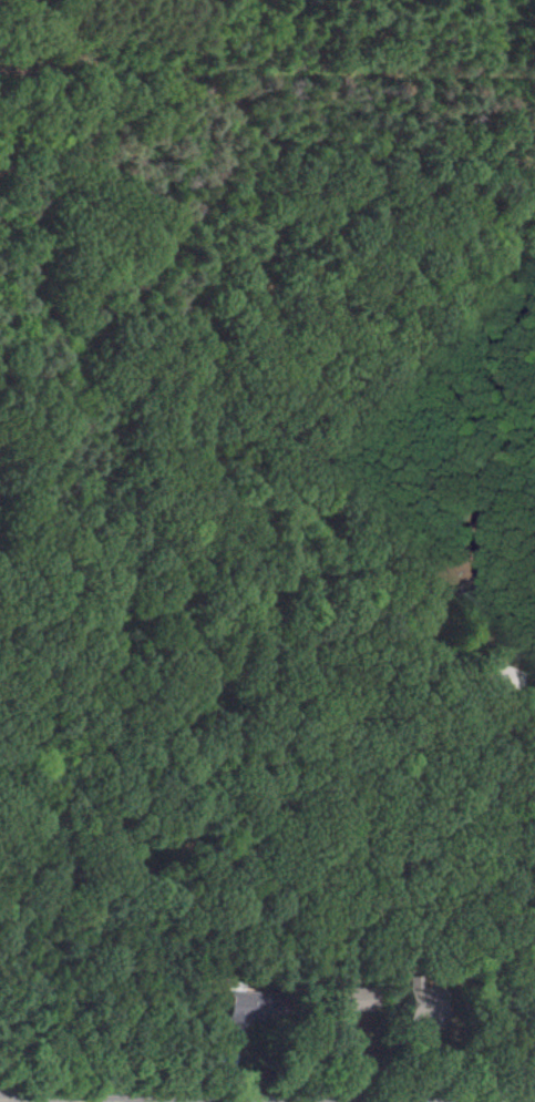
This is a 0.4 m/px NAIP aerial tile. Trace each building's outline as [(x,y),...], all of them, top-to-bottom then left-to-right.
[(534,668),(499,660),(494,681),(530,689),(534,668)] [(337,988),(335,1032),(352,1032),(353,1011),(369,1012),(371,990),(337,988)] [(250,1022),(251,996),(225,995),(225,1022),(250,1022)]
